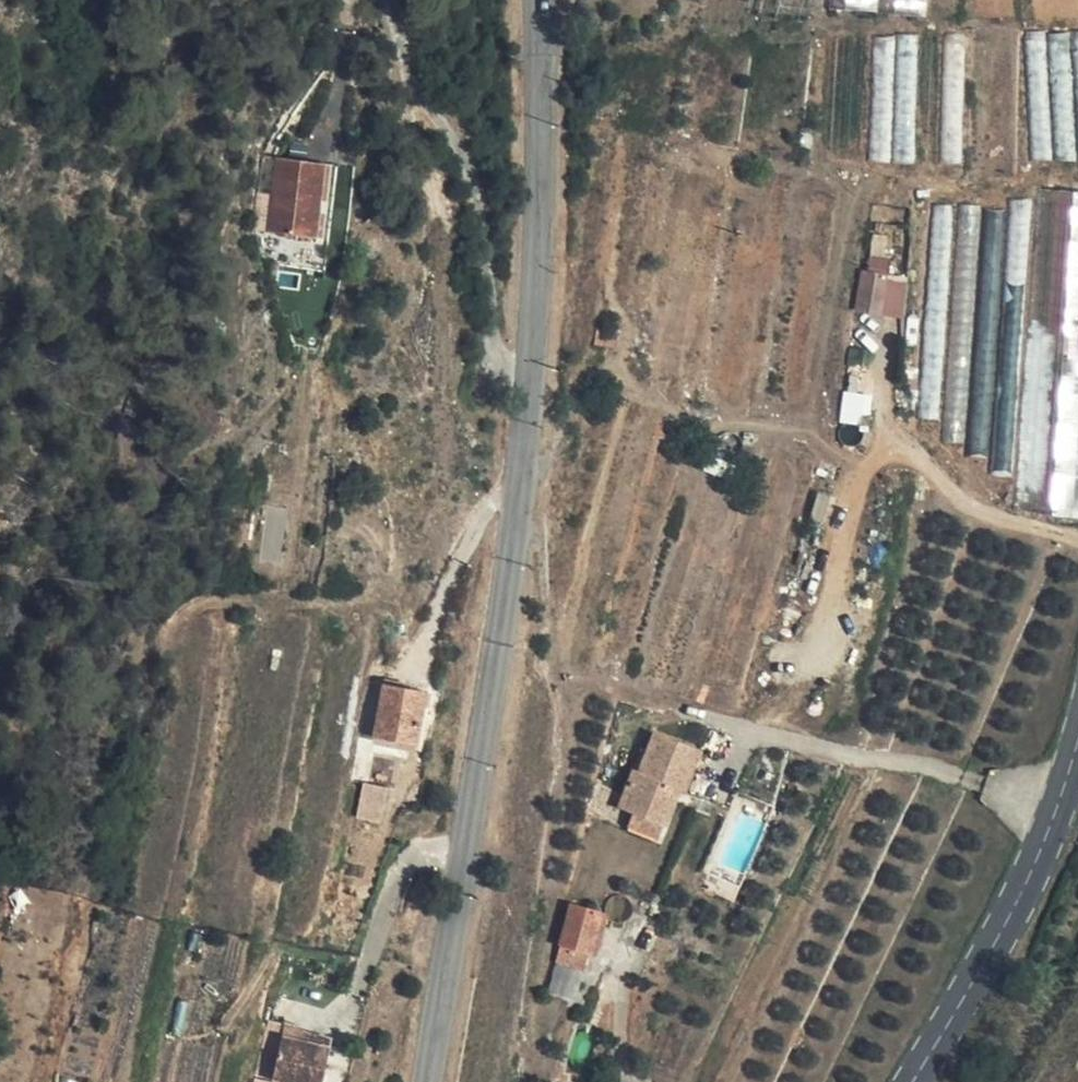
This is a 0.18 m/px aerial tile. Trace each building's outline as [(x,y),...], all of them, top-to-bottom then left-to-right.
[(831,10),(902,16),(905,0),(832,0),(831,10)] [(902,16),(927,18),(929,0),(905,0),(902,16)] [(325,163),(260,155),(252,229),(317,237),(325,163)] [(864,270),(858,309),(882,313),(887,274),(889,259),(871,257),(870,271),(864,270)] [(908,276),(887,274),(882,313),(903,316),(908,276)] [(874,434),(863,428),(864,432),(863,437),(861,442),(860,442),(867,447),(874,434)] [(375,735),(384,684),(374,683),(363,733),(375,735)] [(427,692),(384,684),(375,735),(418,743),(427,692)] [(688,769),(696,749),(657,733),(647,760),(641,773),(637,771),(622,807),(635,812),(665,824),(680,789),(685,791),(693,771),(688,769)] [(418,743),(375,735),(374,742),(417,750),(418,743)] [(701,751),(696,749),(688,769),(693,771),(701,751)] [(641,773),(647,760),(642,758),(637,771),(641,773)] [(388,787),(365,783),(357,816),(380,822),(388,787)] [(665,824),(635,812),(629,827),(659,838),(665,824)] [(345,907),(336,905),(334,918),(342,920),(345,907)] [(605,924),(608,916),(602,914),(572,905),(557,962),(585,970),(590,953),(591,954),(599,922),(605,924)] [(609,917),(608,916),(605,924),(602,936),(622,940),(622,939),(629,921),(627,920),(623,921),(618,922),(613,920),(609,917)] [(602,936),(605,924),(599,922),(591,954),(596,955),(602,936)] [(302,961),(315,948),(301,945),(294,952),(302,961)] [(303,1033),(303,1028),(285,1025),(285,1026),(268,1024),(256,1075),(273,1079),(290,1081),(323,1081),(331,1047),(301,1041),(303,1033)] [(332,1039),(303,1033),(301,1041),(331,1047),(332,1039)]
